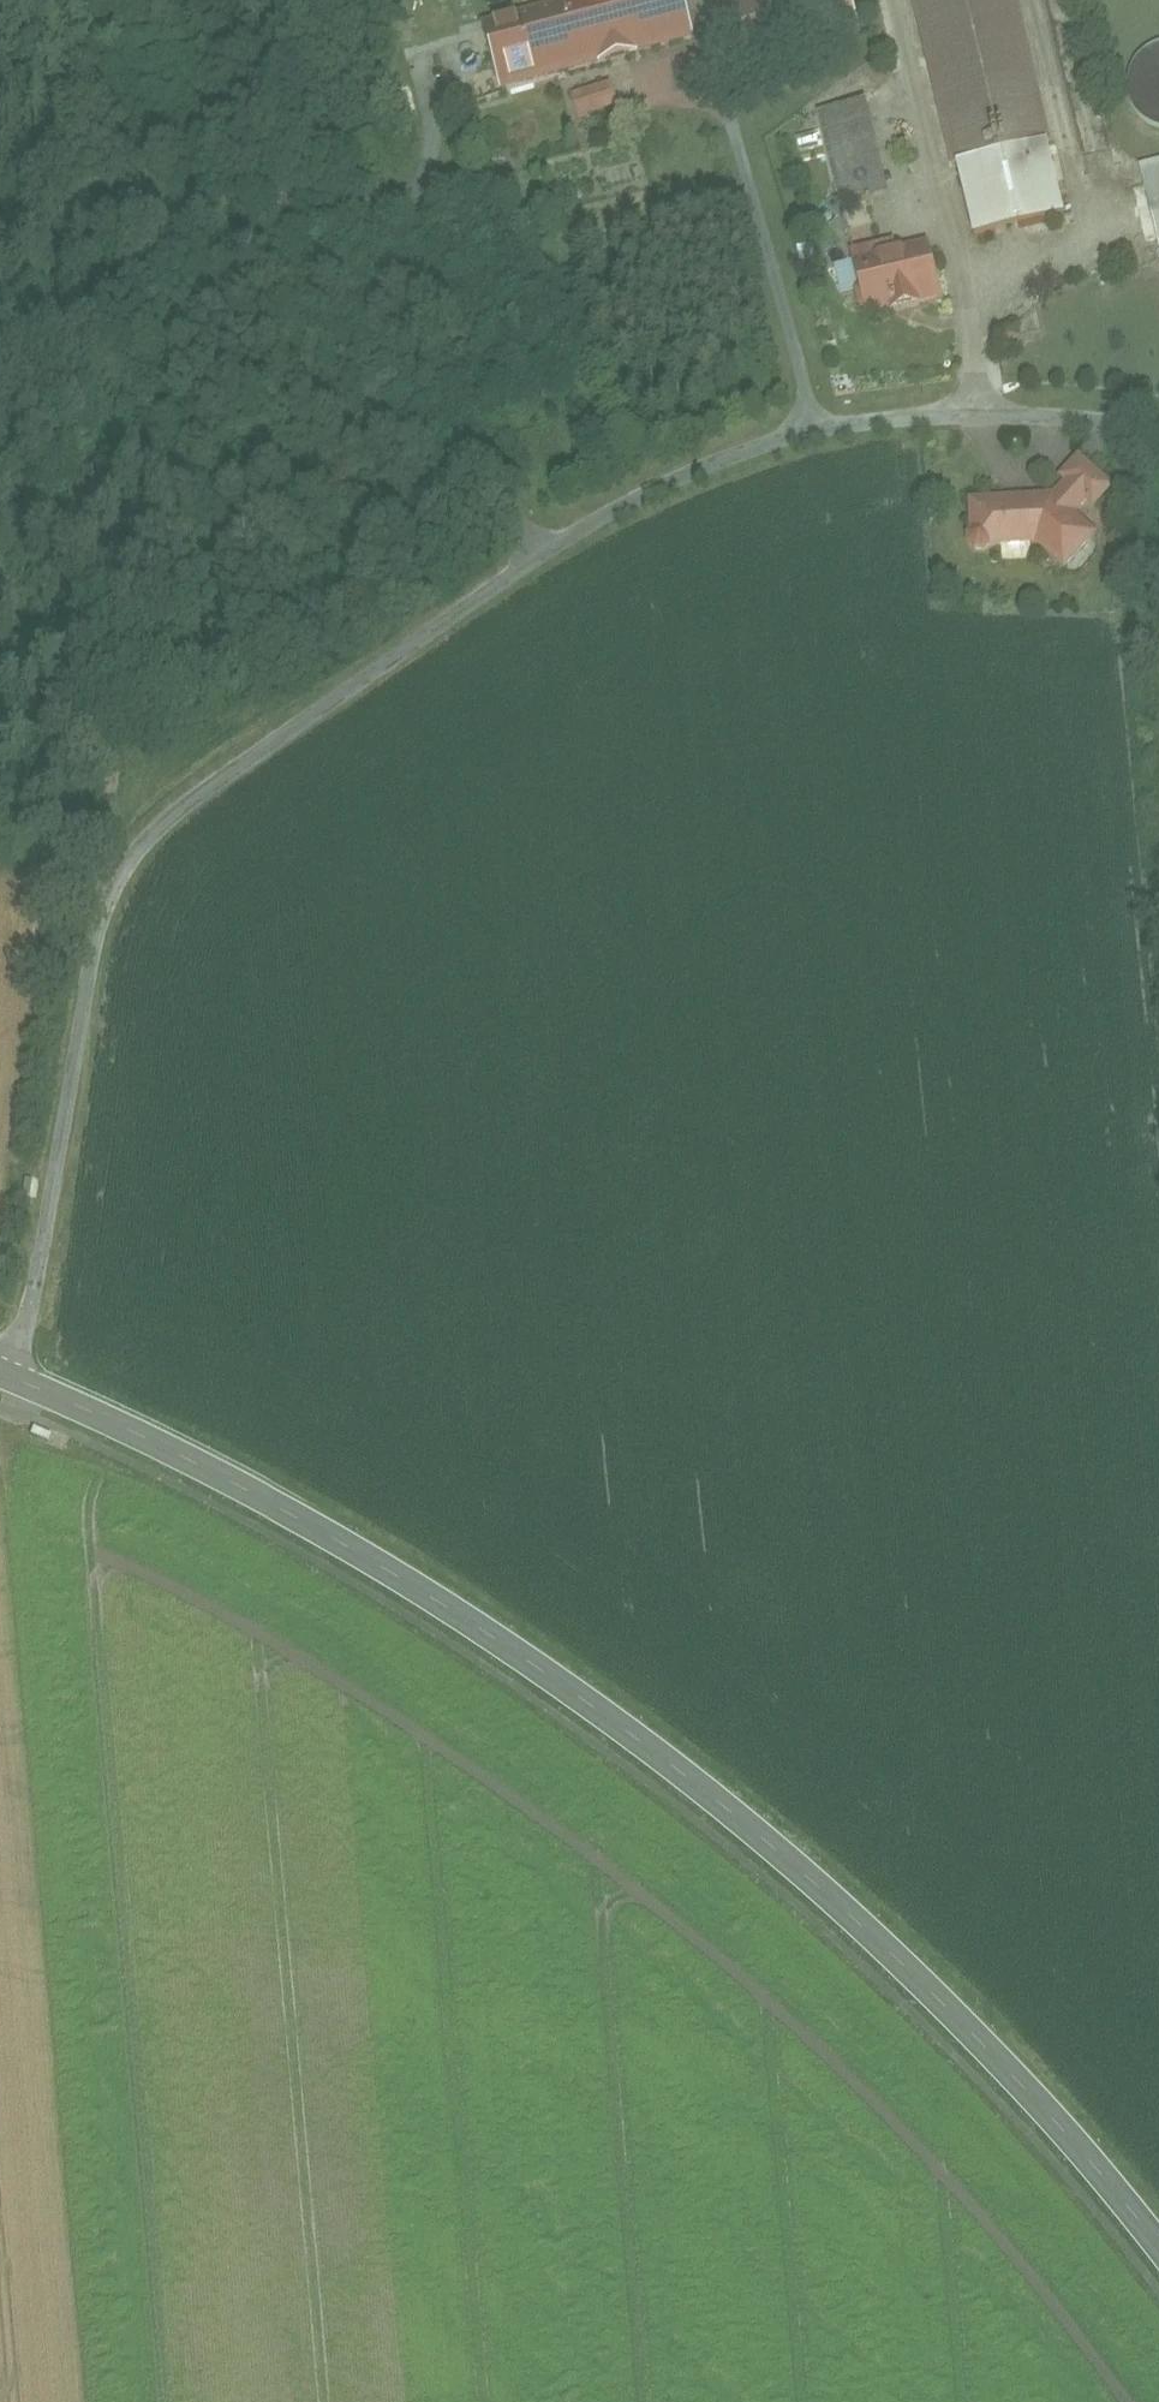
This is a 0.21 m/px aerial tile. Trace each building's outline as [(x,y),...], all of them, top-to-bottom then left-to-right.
[(564,1),(481,24),(500,93),(696,40),(685,0),(563,0),(564,1)] [(1018,0),(911,0),(970,241),(1070,216),(1018,0)] [(1153,46),(1141,54),(1133,65),(1128,78),(1128,92),(1132,105),(1140,116),(1151,125),(1158,127),(1158,44),(1153,46)] [(586,119),(626,104),(617,80),(577,96),(586,119)] [(890,196),(867,101),(819,113),(842,208),(890,196)] [(1139,167),(1158,247),(1158,162),(1139,167)] [(940,299),(927,244),(895,252),(893,242),(848,252),(864,317),(940,299)] [(1115,486),(1080,454),(1060,476),(1065,480),(1053,493),(969,498),(970,529),(968,533),(968,544),(976,551),(986,551),(991,546),(1036,544),(1065,571),(1100,532),(1079,513),(1086,505),(1092,511),(1115,486)]
